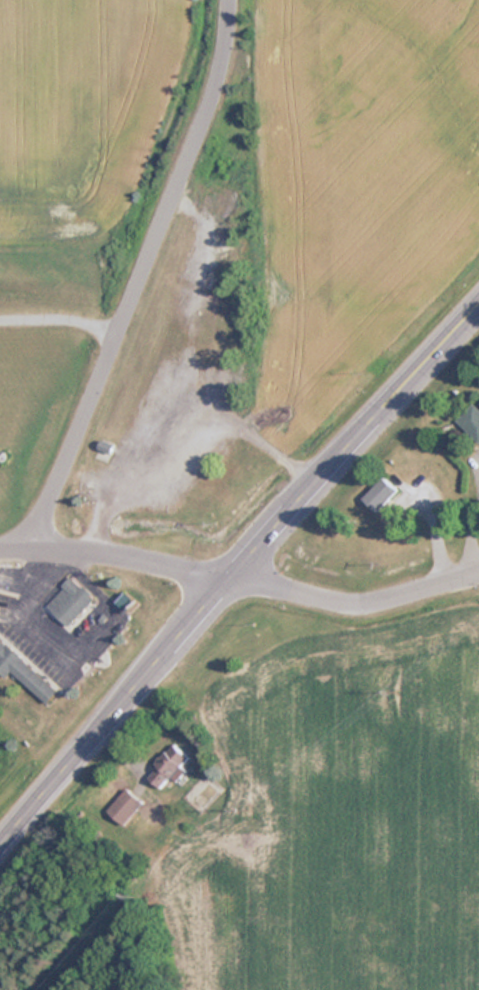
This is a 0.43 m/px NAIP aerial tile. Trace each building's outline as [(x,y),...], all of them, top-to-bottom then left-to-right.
[(473,402),(456,421),(478,442),(478,441),(478,407),(473,402)] [(98,447),(109,452),(113,444),(103,438),(98,447)] [(377,512),(398,490),(383,476),(362,498),(377,512)] [(95,598),(73,577),(46,604),(68,626),(95,598)] [(10,669),(14,664),(51,695),(62,682),(0,629),(0,650),(0,661),(10,669)] [(188,758),(175,745),(146,774),(160,788),(170,777),(174,781),(185,770),(180,766),(188,758)] [(108,810),(125,825),(144,803),(127,788),(108,810)]
